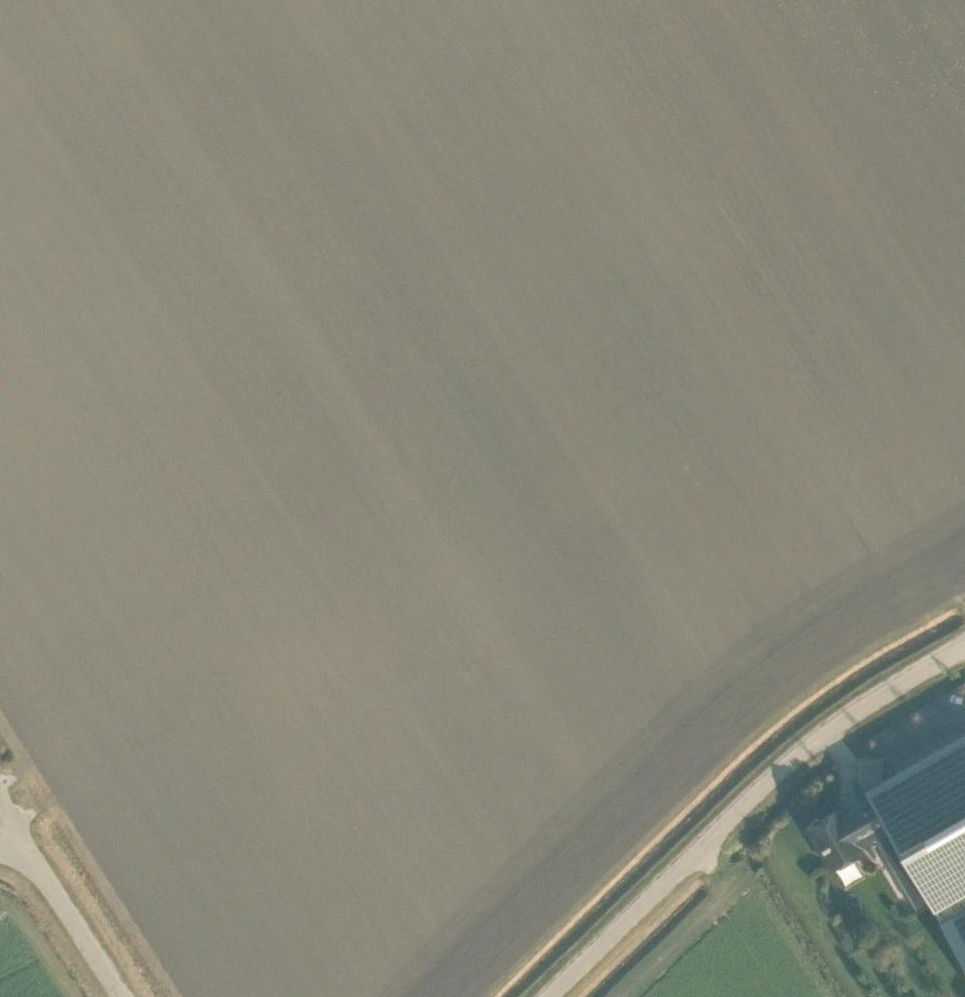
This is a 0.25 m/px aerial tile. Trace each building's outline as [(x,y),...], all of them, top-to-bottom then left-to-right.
[(871,796),(931,901),(940,918),(964,904),(964,732),(867,789),(871,796)] [(931,901),(871,796),(841,813),(838,808),(820,818),(817,816),(806,826),(831,868),(862,850),(860,846),(876,837),(917,909),(931,901)] [(940,919),(964,961),(964,905),(940,919)]
